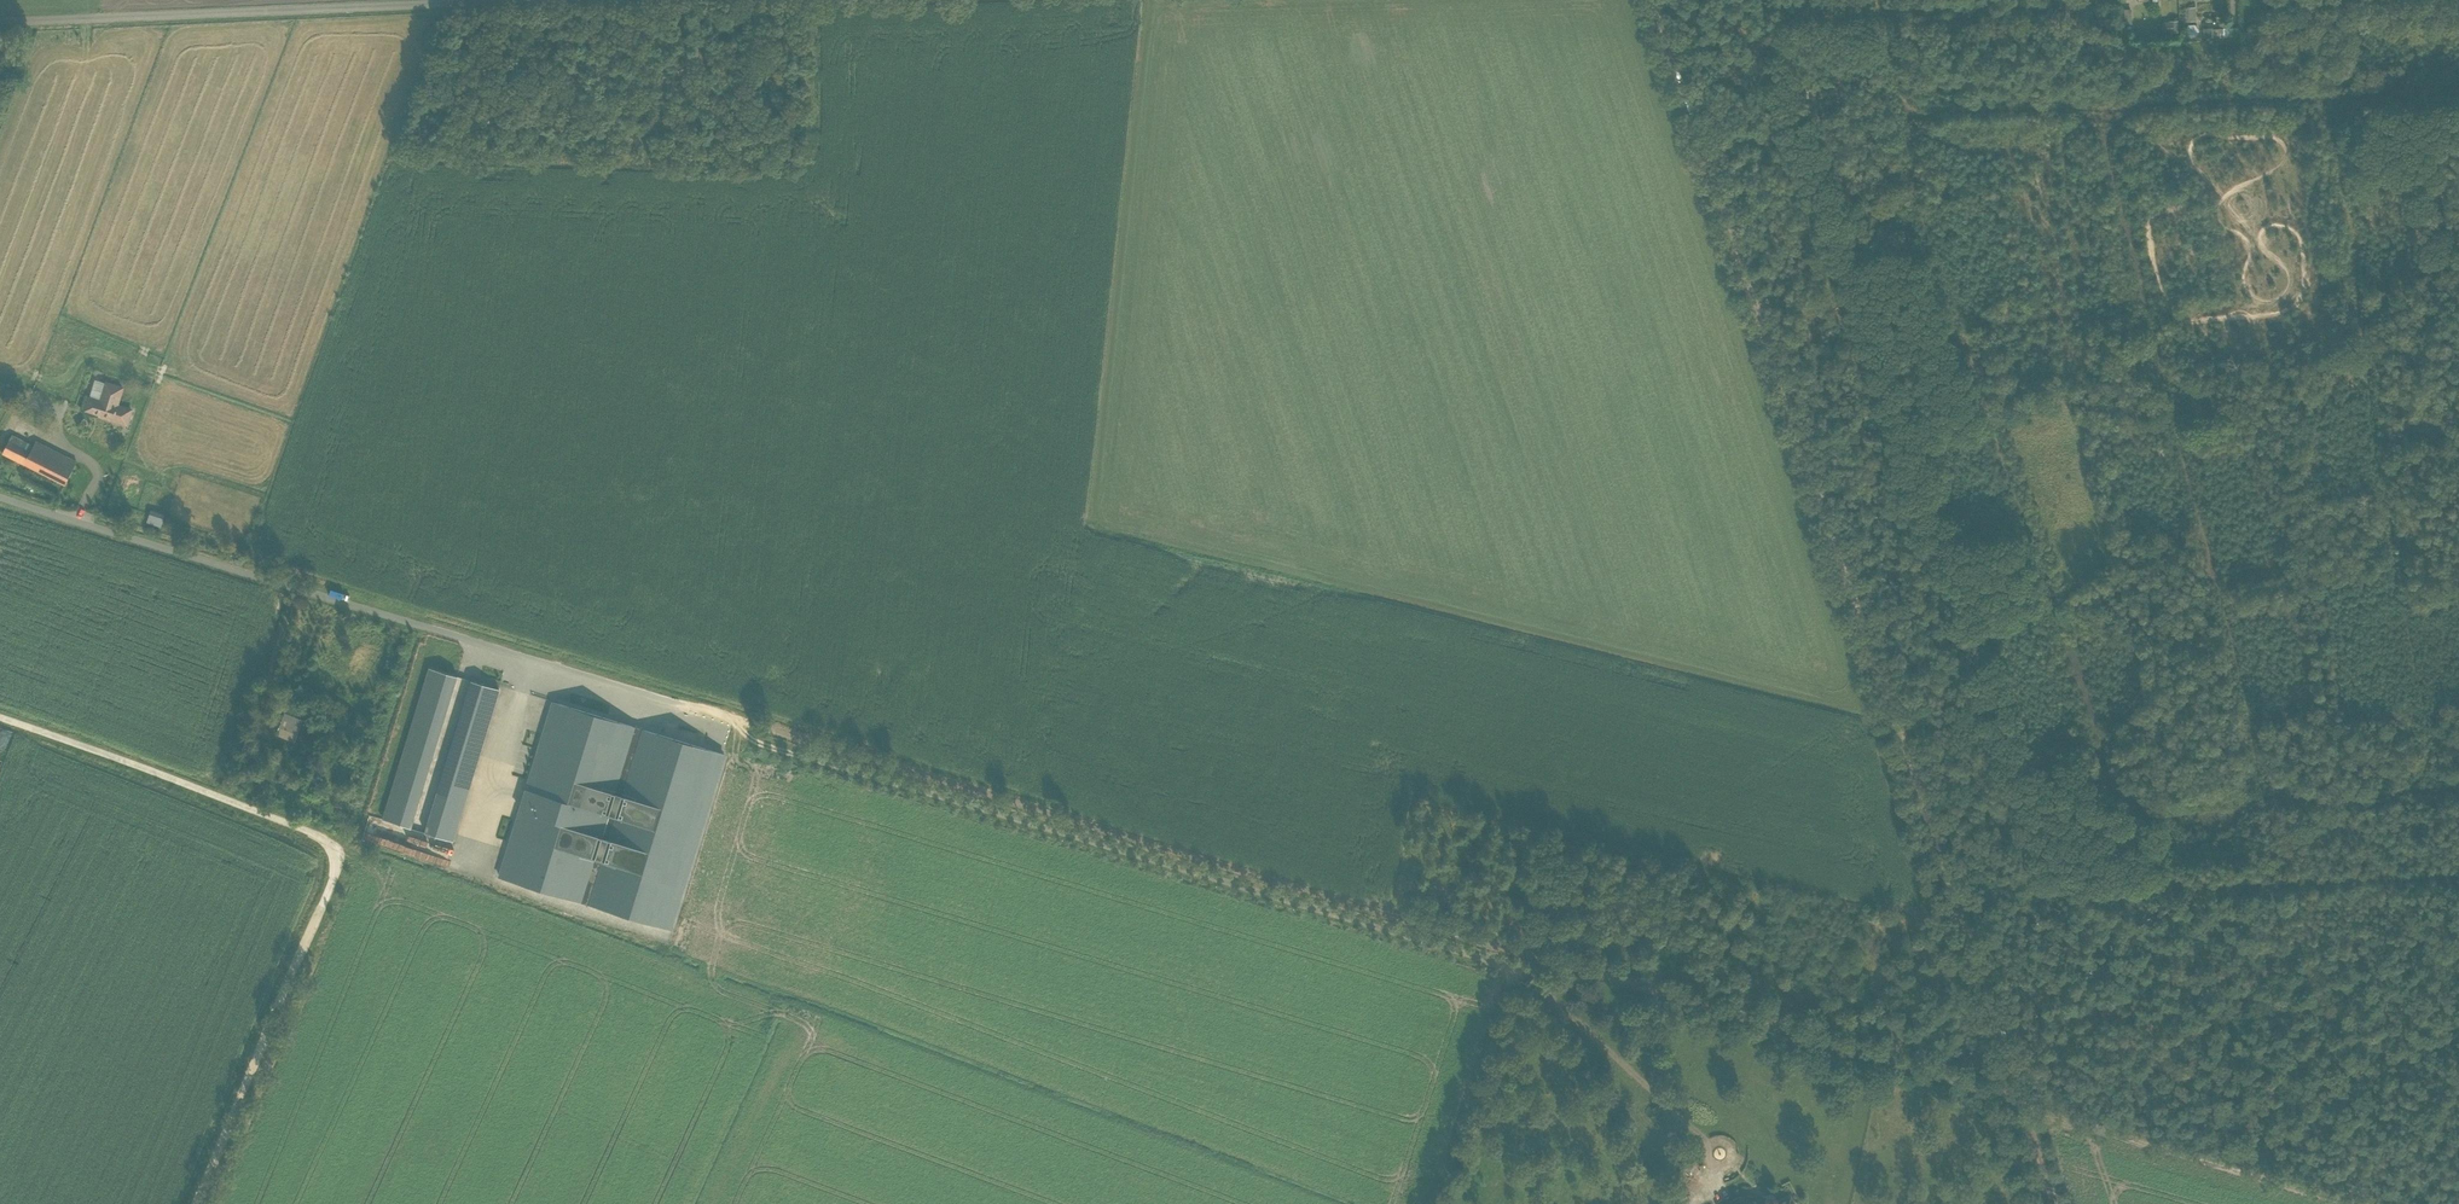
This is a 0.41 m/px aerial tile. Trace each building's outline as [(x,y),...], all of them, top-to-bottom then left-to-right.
[(2184,7),(2184,21),(2196,21),(2196,6),(2184,7)] [(2124,25),(2131,24),(2130,9),(2123,9),(2124,25)] [(2163,21),(2163,32),(2178,32),(2178,21),(2163,21)] [(2203,28),(2204,38),(2213,37),(2238,36),(2238,28),(2212,29),(2212,27),(2203,28)] [(88,396),(87,398),(84,409),(87,410),(87,409),(100,413),(99,416),(112,420),(113,417),(121,419),(125,406),(118,404),(124,387),(106,381),(106,383),(94,380),(89,397),(88,396)] [(11,435),(8,442),(2,453),(65,485),(76,462),(66,456),(36,441),(33,446),(11,435)] [(461,677),(430,668),(383,820),(413,829),(461,677)] [(503,690),(473,681),(426,833),(456,842),(503,690)] [(628,693),(626,701),(640,705),(642,697),(628,693)] [(670,929),(723,754),(553,702),(499,877),(670,929)] [(303,721),(284,713),(275,735),(295,742),(303,721)] [(753,787),(755,768),(743,766),(741,785),(753,787)] [(690,913),(688,925),(700,927),(702,915),(690,913)] [(1790,1196),(1775,1203),(1775,1201),(1774,1199),(1772,1197),(1770,1197),(1768,1197),(1766,1198),(1765,1200),(1763,1203),(1794,1203),(1790,1196)]
